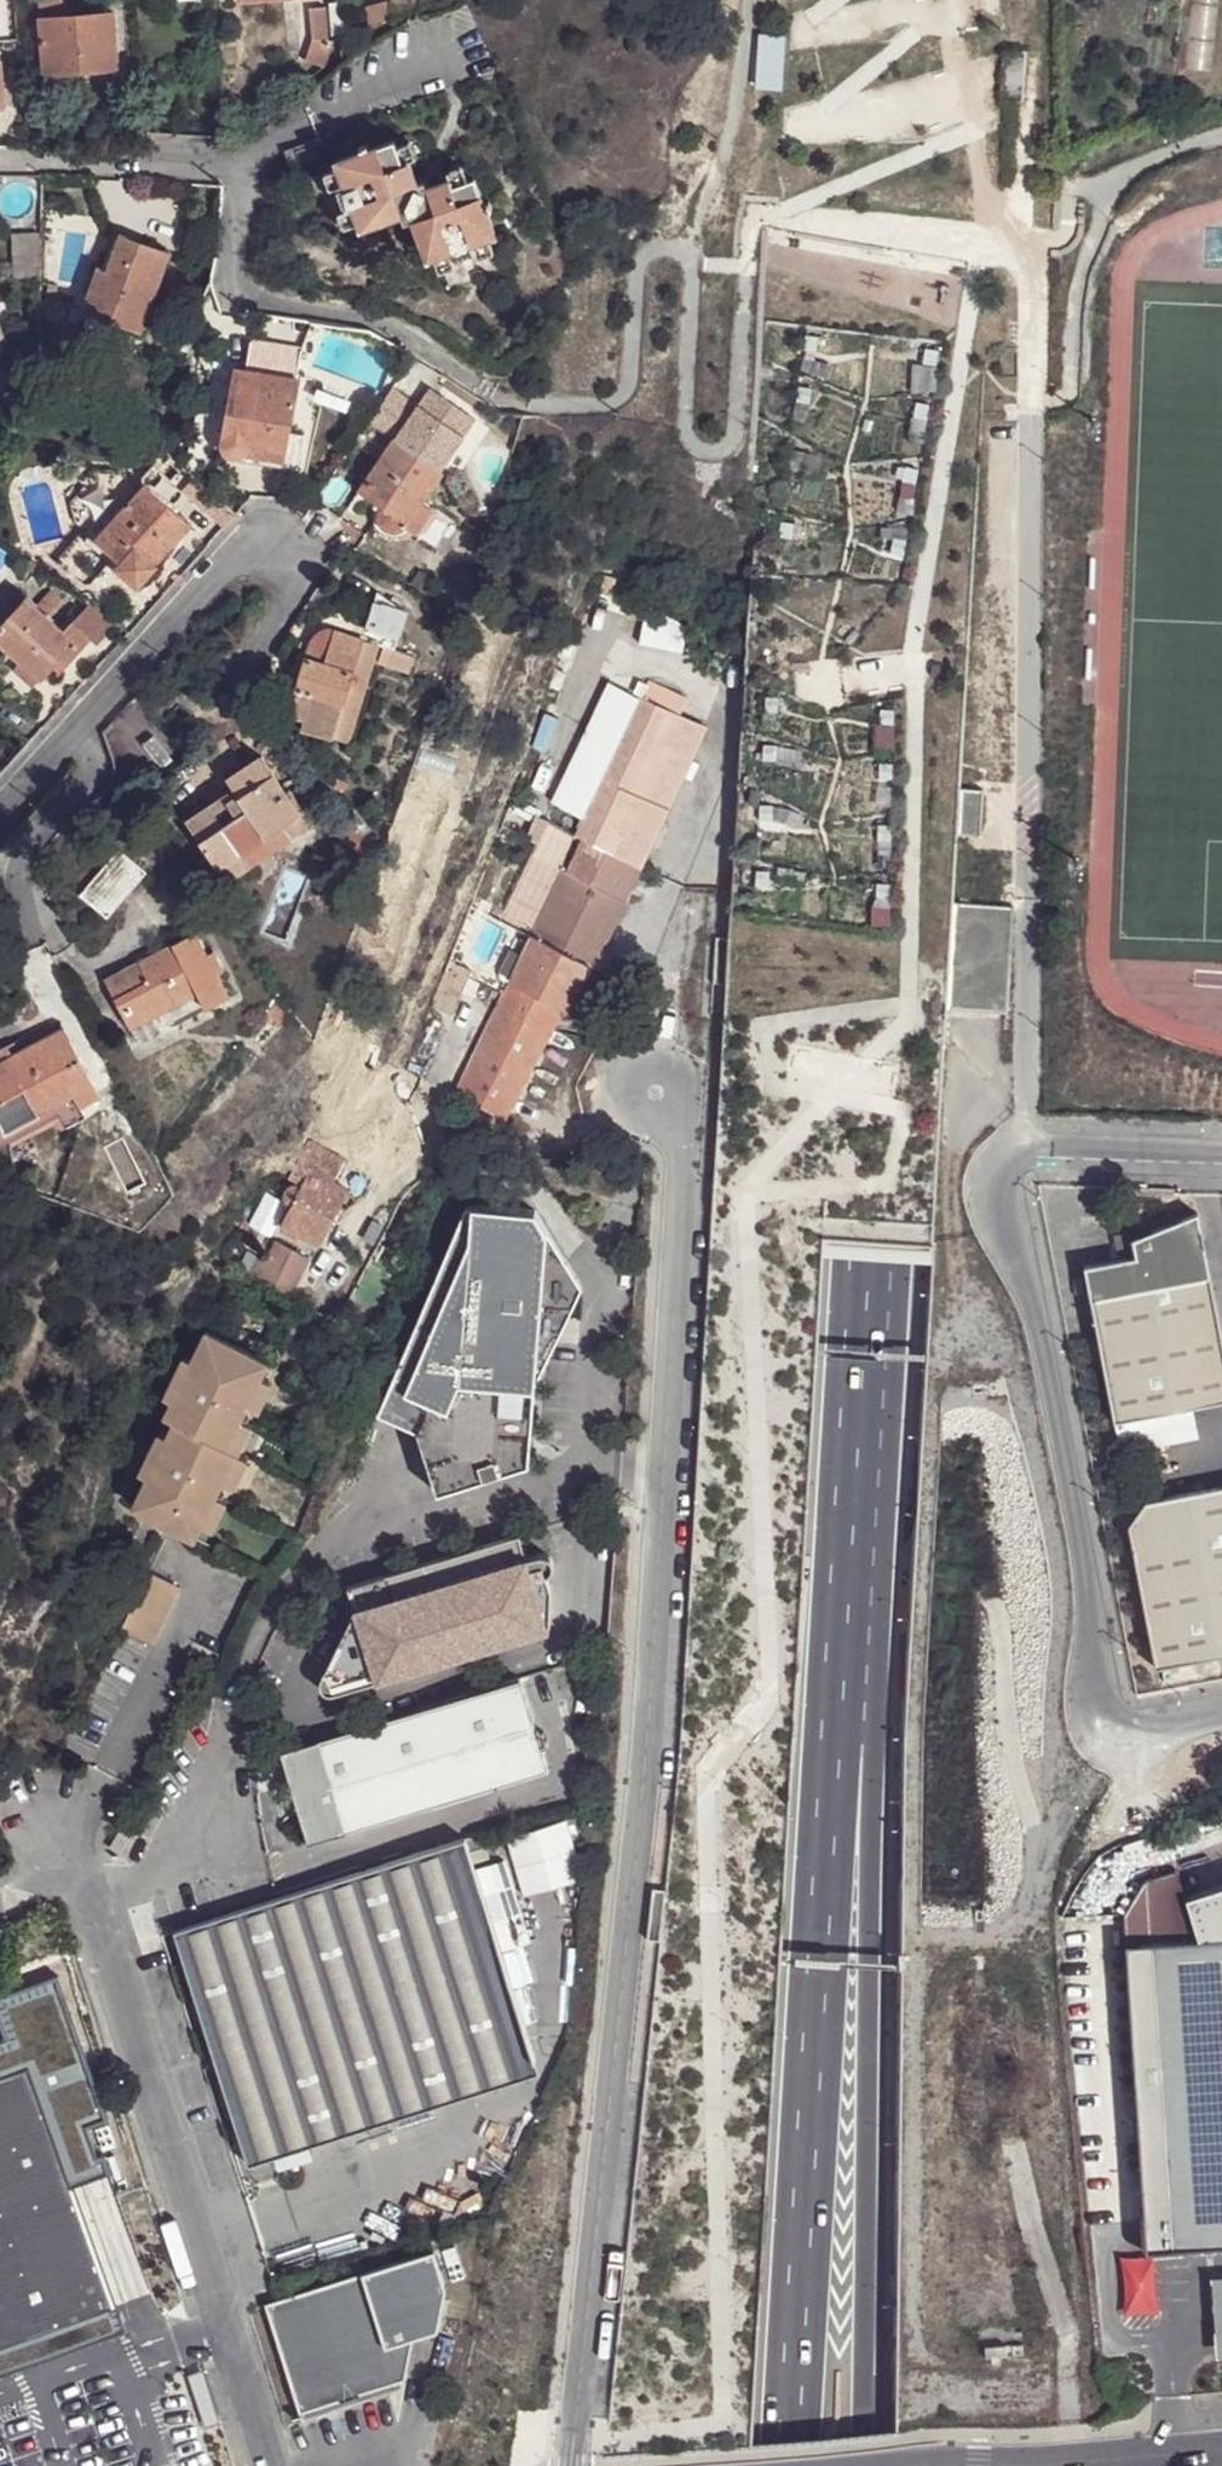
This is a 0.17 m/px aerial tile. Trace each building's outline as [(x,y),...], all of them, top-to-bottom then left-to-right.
[(118,70),(113,13),(64,17),(62,0),(38,0),(45,75),(47,75),(49,81),(55,85),(63,85),(68,81),(71,73),(118,70)] [(426,6),(425,0),(398,0),(389,2),(390,20),(426,6)] [(371,29),(390,20),(389,2),(368,9),(371,29)] [(335,39),(352,37),(350,4),(332,5),(335,39)] [(318,64),(326,55),(332,37),(329,7),(312,9),(315,40),(304,59),(318,64)] [(759,91),(784,91),(784,36),(758,37),(759,91)] [(11,106),(5,48),(0,48),(0,107),(11,106)] [(1210,69),(1210,49),(1184,49),(1184,69),(1210,69)] [(353,209),(358,224),(361,233),(403,218),(405,225),(413,223),(427,264),(437,261),(452,255),(454,261),(478,253),(475,247),(491,241),(498,239),(477,179),(469,182),(454,188),(451,179),(428,188),(426,183),(420,184),(412,160),(405,163),(400,148),(397,141),(336,161),(339,170),(344,185),(338,188),(346,211),(353,209)] [(413,143),(400,148),(405,163),(412,160),(418,159),(413,143)] [(449,173),(451,179),(454,188),(469,182),(464,168),(449,173)] [(333,190),(338,188),(344,185),(339,170),(327,174),(333,190)] [(346,228),(358,224),(353,209),(346,211),(341,213),(346,228)] [(19,230),(20,258),(35,258),(35,230),(19,230)] [(85,312),(121,326),(143,334),(173,255),(124,236),(110,274),(101,270),(85,312)] [(496,254),(491,241),(475,247),(478,253),(480,260),(496,254)] [(456,267),(454,261),(452,255),(437,261),(440,273),(456,267)] [(14,276),(41,281),(41,259),(35,258),(20,258),(14,257),(14,276)] [(116,340),(121,326),(85,312),(79,326),(116,340)] [(243,341),(237,371),(298,382),(303,353),(243,341)] [(298,382),(237,371),(223,442),(223,446),(226,454),(233,459),(241,460),(242,460),(248,456),(249,456),(253,449),(287,456),(291,435),(301,382),(298,382)] [(34,397),(25,381),(14,387),(23,404),(34,397)] [(396,389),(373,424),(397,441),(444,472),(480,416),(436,388),(424,406),(396,389)] [(303,438),(291,435),(287,456),(294,457),(302,458),(303,438)] [(397,441),(363,492),(392,512),(387,517),(387,524),(390,532),(398,536),(406,536),(413,531),(423,537),(440,511),(426,502),(446,474),(444,472),(397,441)] [(242,460),(241,460),(243,466),(290,474),(294,457),(287,456),(253,449),(249,456),(248,456),(242,460)] [(115,552),(109,559),(118,568),(139,546),(173,508),(148,483),(100,537),(115,552)] [(192,527),(173,508),(139,546),(157,564),(192,527)] [(93,544),(109,559),(115,552),(100,537),(93,544)] [(157,564),(139,546),(118,568),(141,588),(159,566),(157,564)] [(54,595),(40,612),(64,632),(73,623),(56,609),(62,602),(54,595)] [(373,643),(350,707),(339,740),(357,745),(390,650),(402,654),(414,617),(386,597),(373,643)] [(40,612),(27,600),(0,631),(0,644),(22,664),(43,683),(55,669),(63,660),(69,666),(92,640),(73,624),(73,623),(64,632),(40,612)] [(73,624),(92,640),(98,645),(112,628),(88,608),(73,624)] [(120,634),(124,629),(116,623),(112,628),(120,634)] [(319,645),(303,691),(350,707),(373,643),(337,632),(334,633),(325,637),(319,645)] [(62,675),(69,666),(63,660),(55,669),(62,675)] [(30,697),(43,683),(22,664),(9,679),(30,697)] [(350,707),(303,691),(297,689),(295,691),(290,693),(285,698),(284,705),(288,712),(295,714),(312,720),(308,729),(339,740),(350,707)] [(582,836),(535,934),(453,1106),(467,1114),(474,1100),(508,1118),(562,1006),(571,1010),(626,893),(634,877),(652,839),(665,812),(706,725),(641,692),(574,833),(582,836)] [(162,780),(188,821),(236,789),(231,778),(256,761),(233,734),(162,780)] [(230,883),(252,868),(245,856),(285,829),(293,840),(320,823),(296,787),(289,792),(265,755),(256,761),(231,778),(236,789),(188,821),(230,883)] [(505,919),(535,934),(582,836),(574,833),(551,822),(505,919)] [(245,856),(252,868),(293,840),(285,829),(245,856)] [(83,896),(110,919),(149,872),(121,850),(83,896)] [(958,906),(957,1011),(1011,1011),(1012,906),(958,906)] [(199,935),(174,947),(179,955),(146,972),(143,963),(107,981),(133,1030),(201,996),(208,1012),(233,1000),(222,977),(230,973),(218,953),(211,957),(199,935)] [(179,955),(174,947),(143,963),(146,972),(179,955)] [(201,996),(133,1030),(142,1046),(208,1012),(201,996)] [(59,1119),(81,1108),(98,1099),(63,1027),(30,1044),(0,1059),(0,1128),(9,1145),(59,1119)] [(0,1059),(30,1044),(25,1036),(0,1049),(0,1059)] [(411,1102),(425,1075),(409,1067),(395,1094),(411,1102)] [(81,1108),(59,1119),(65,1131),(86,1120),(81,1108)] [(346,1160),(309,1139),(291,1179),(303,1186),(301,1189),(297,1187),(291,1190),(288,1196),(290,1202),(282,1199),(275,1215),(285,1221),(283,1225),(321,1242),(350,1190),(336,1183),(346,1160)] [(546,1215),(477,1208),(384,1415),(424,1434),(442,1497),(534,1469),(550,1318),(562,1318),(584,1278),(546,1215)] [(1080,1268),(1118,1456),(1196,1440),(1189,1408),(1221,1401),(1221,1357),(1194,1215),(1130,1240),(1128,1241),(1132,1259),(1121,1260),(1080,1268)] [(263,1253),(250,1278),(292,1297),(314,1255),(287,1241),(282,1240),(278,1243),(272,1255),(263,1253)] [(208,1331),(195,1360),(190,1372),(182,1368),(177,1365),(169,1380),(175,1383),(183,1387),(177,1400),(170,1413),(180,1418),(174,1431),(168,1444),(159,1440),(154,1438),(147,1453),(152,1455),(162,1459),(156,1470),(141,1503),(205,1532),(244,1445),(237,1441),(273,1362),(208,1331)] [(190,1372),(195,1360),(187,1357),(182,1368),(190,1372)] [(168,1396),(177,1400),(183,1387),(175,1383),(168,1396)] [(165,1427),(159,1440),(168,1444),(174,1431),(165,1427)] [(146,1466),(156,1470),(162,1459),(152,1455),(146,1466)] [(1123,1528),(1151,1669),(1221,1656),(1221,1486),(1141,1502),(1123,1528)] [(517,1532),(348,1585),(349,1589),(356,1614),(334,1658),(338,1669),(324,1677),(321,1687),(325,1695),(334,1697),(350,1692),(553,1634),(555,1593),(550,1581),(553,1576),(554,1570),(553,1563),(551,1558),(546,1554),(542,1551),(538,1550),(524,1554),(517,1532)] [(158,1568),(157,1570),(132,1624),(164,1639),(190,1582),(158,1568)] [(550,1765),(521,1674),(283,1752),(312,1842),(550,1765)] [(508,1848),(467,1862),(483,1907),(585,1872),(565,1814),(505,1834),(508,1848)] [(249,1907),(171,1933),(250,2164),(525,2073),(535,2063),(483,1907),(467,1862),(463,1850),(476,1845),(471,1833),(249,1907)] [(1179,2246),(1221,2242),(1221,1932),(1157,1937),(1179,2246)] [(0,2075),(0,2343),(21,2336),(105,2307),(29,2093),(60,2082),(51,2057),(20,2069),(20,2068),(0,2075)] [(425,2256),(260,2309),(294,2415),(396,2382),(405,2342),(409,2323),(430,2328),(437,2293),(425,2256)] [(1215,2326),(1216,2355),(1221,2355),(1221,2278),(1212,2279),(1215,2326)] [(430,2328),(409,2323),(405,2342),(429,2334),(430,2328)] [(1,2362),(27,2354),(21,2336),(0,2343),(0,2363),(1,2362)]
